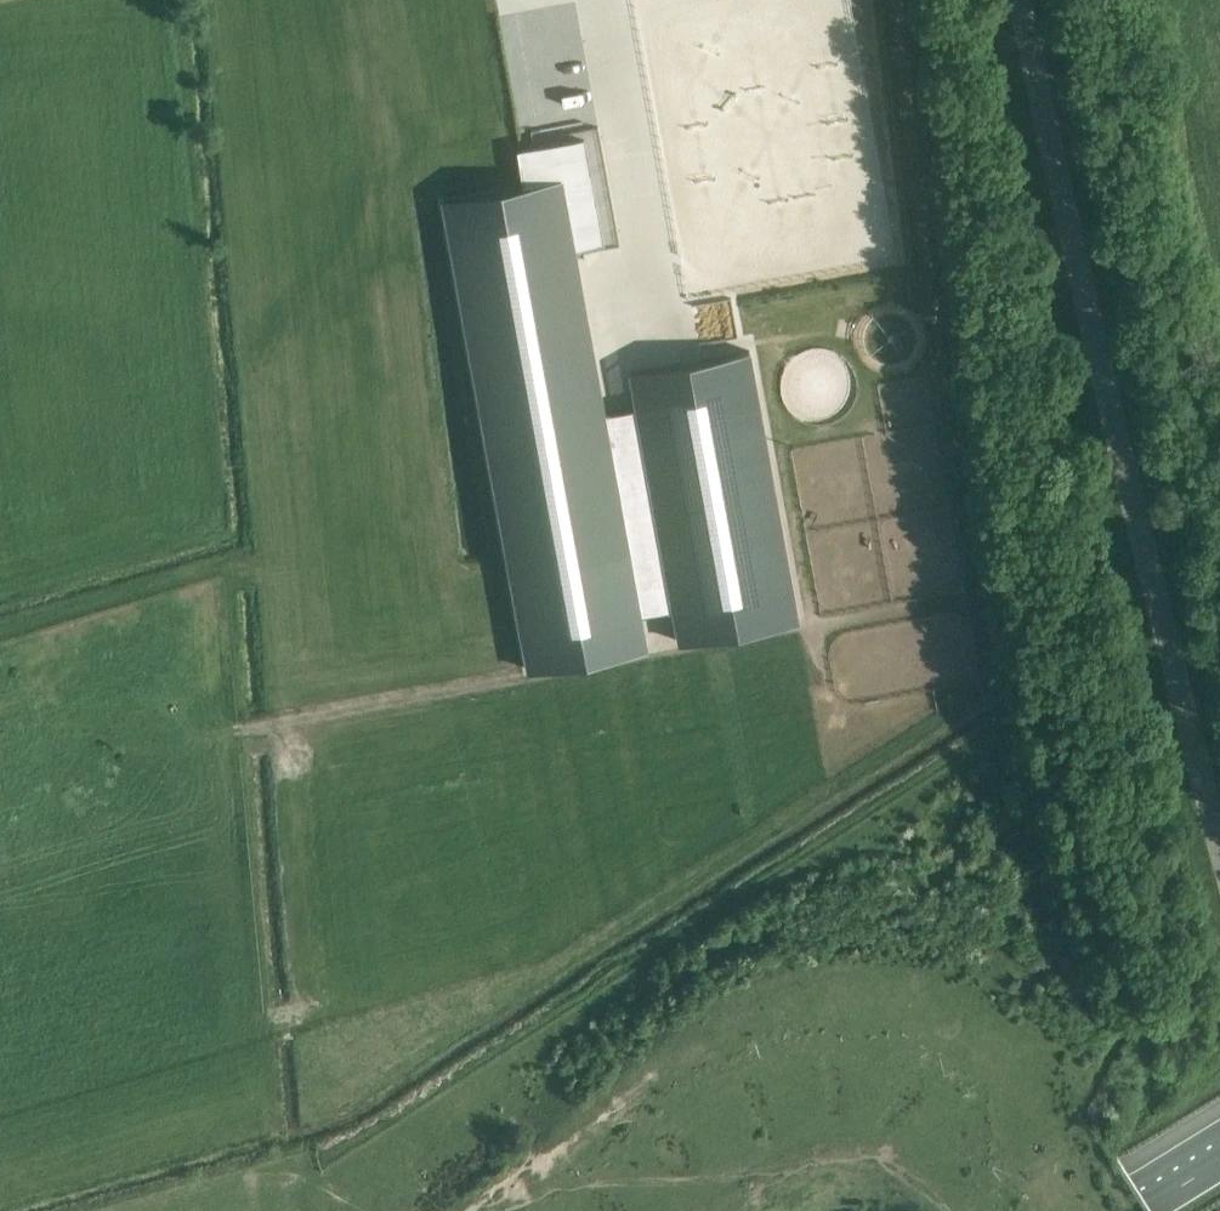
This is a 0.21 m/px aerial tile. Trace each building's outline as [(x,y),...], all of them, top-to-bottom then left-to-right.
[(625,72),(611,0),(499,0),(516,92),(615,73),(617,83),(626,81),(625,72)] [(517,185),(435,200),(521,671),(639,649),(633,615),(666,609),(673,643),(791,622),(741,351),(623,372),(630,407),(596,413),(566,248),(595,243),(576,139),(511,151),(517,185)] [(629,347),(590,351),(592,372),(631,368),(629,347)]
